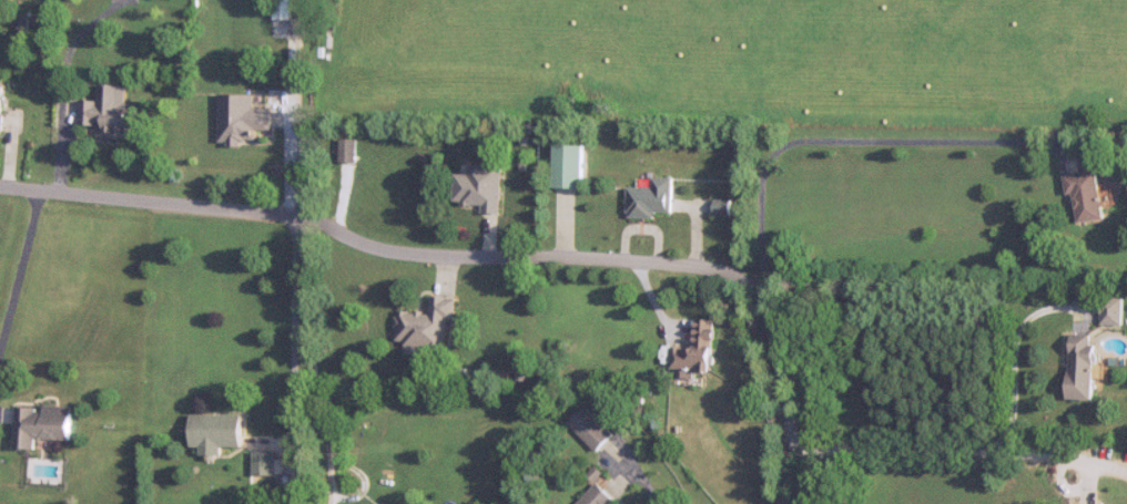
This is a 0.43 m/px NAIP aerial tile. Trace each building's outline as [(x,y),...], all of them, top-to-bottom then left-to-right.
[(274,21),(292,21),(292,0),(274,0),(274,21)] [(255,96),(221,96),(221,143),(256,144),(256,131),(272,131),(272,110),(255,110),(255,96)] [(98,139),(143,141),(145,104),(81,101),(80,126),(99,127),(98,139)] [(357,163),(357,141),(341,141),(341,163),(357,163)] [(557,189),(586,189),(586,147),(557,147),(557,189)] [(484,206),(484,213),(501,214),(502,167),(471,166),(471,176),(455,175),(454,205),(484,206)] [(1104,222),(1097,173),(1065,177),(1067,195),(1075,194),(1079,225),(1104,222)] [(653,189),(628,189),(628,218),(673,218),(673,179),(653,179),(653,189)] [(716,215),(730,215),(730,202),(716,202),(716,215)] [(455,299),(432,297),(430,315),(399,311),(395,345),(449,352),(455,299)] [(1123,325),(1123,299),(1101,299),(1101,325),(1123,325)] [(715,374),(717,321),(698,320),(697,349),(673,348),(672,372),(715,374)] [(1093,400),(1095,335),(1071,335),(1069,400),(1093,400)] [(73,408),(44,407),(44,409),(18,409),(16,450),(36,450),(36,440),(72,441),(73,408)] [(614,436),(586,407),(569,424),(598,453),(614,436)] [(202,448),(202,456),(222,456),(222,448),(242,448),(242,416),(192,416),(192,448),(202,448)] [(254,476),(276,476),(276,454),(254,454),(254,476)] [(598,484),(579,503),(619,503),(598,484)]
